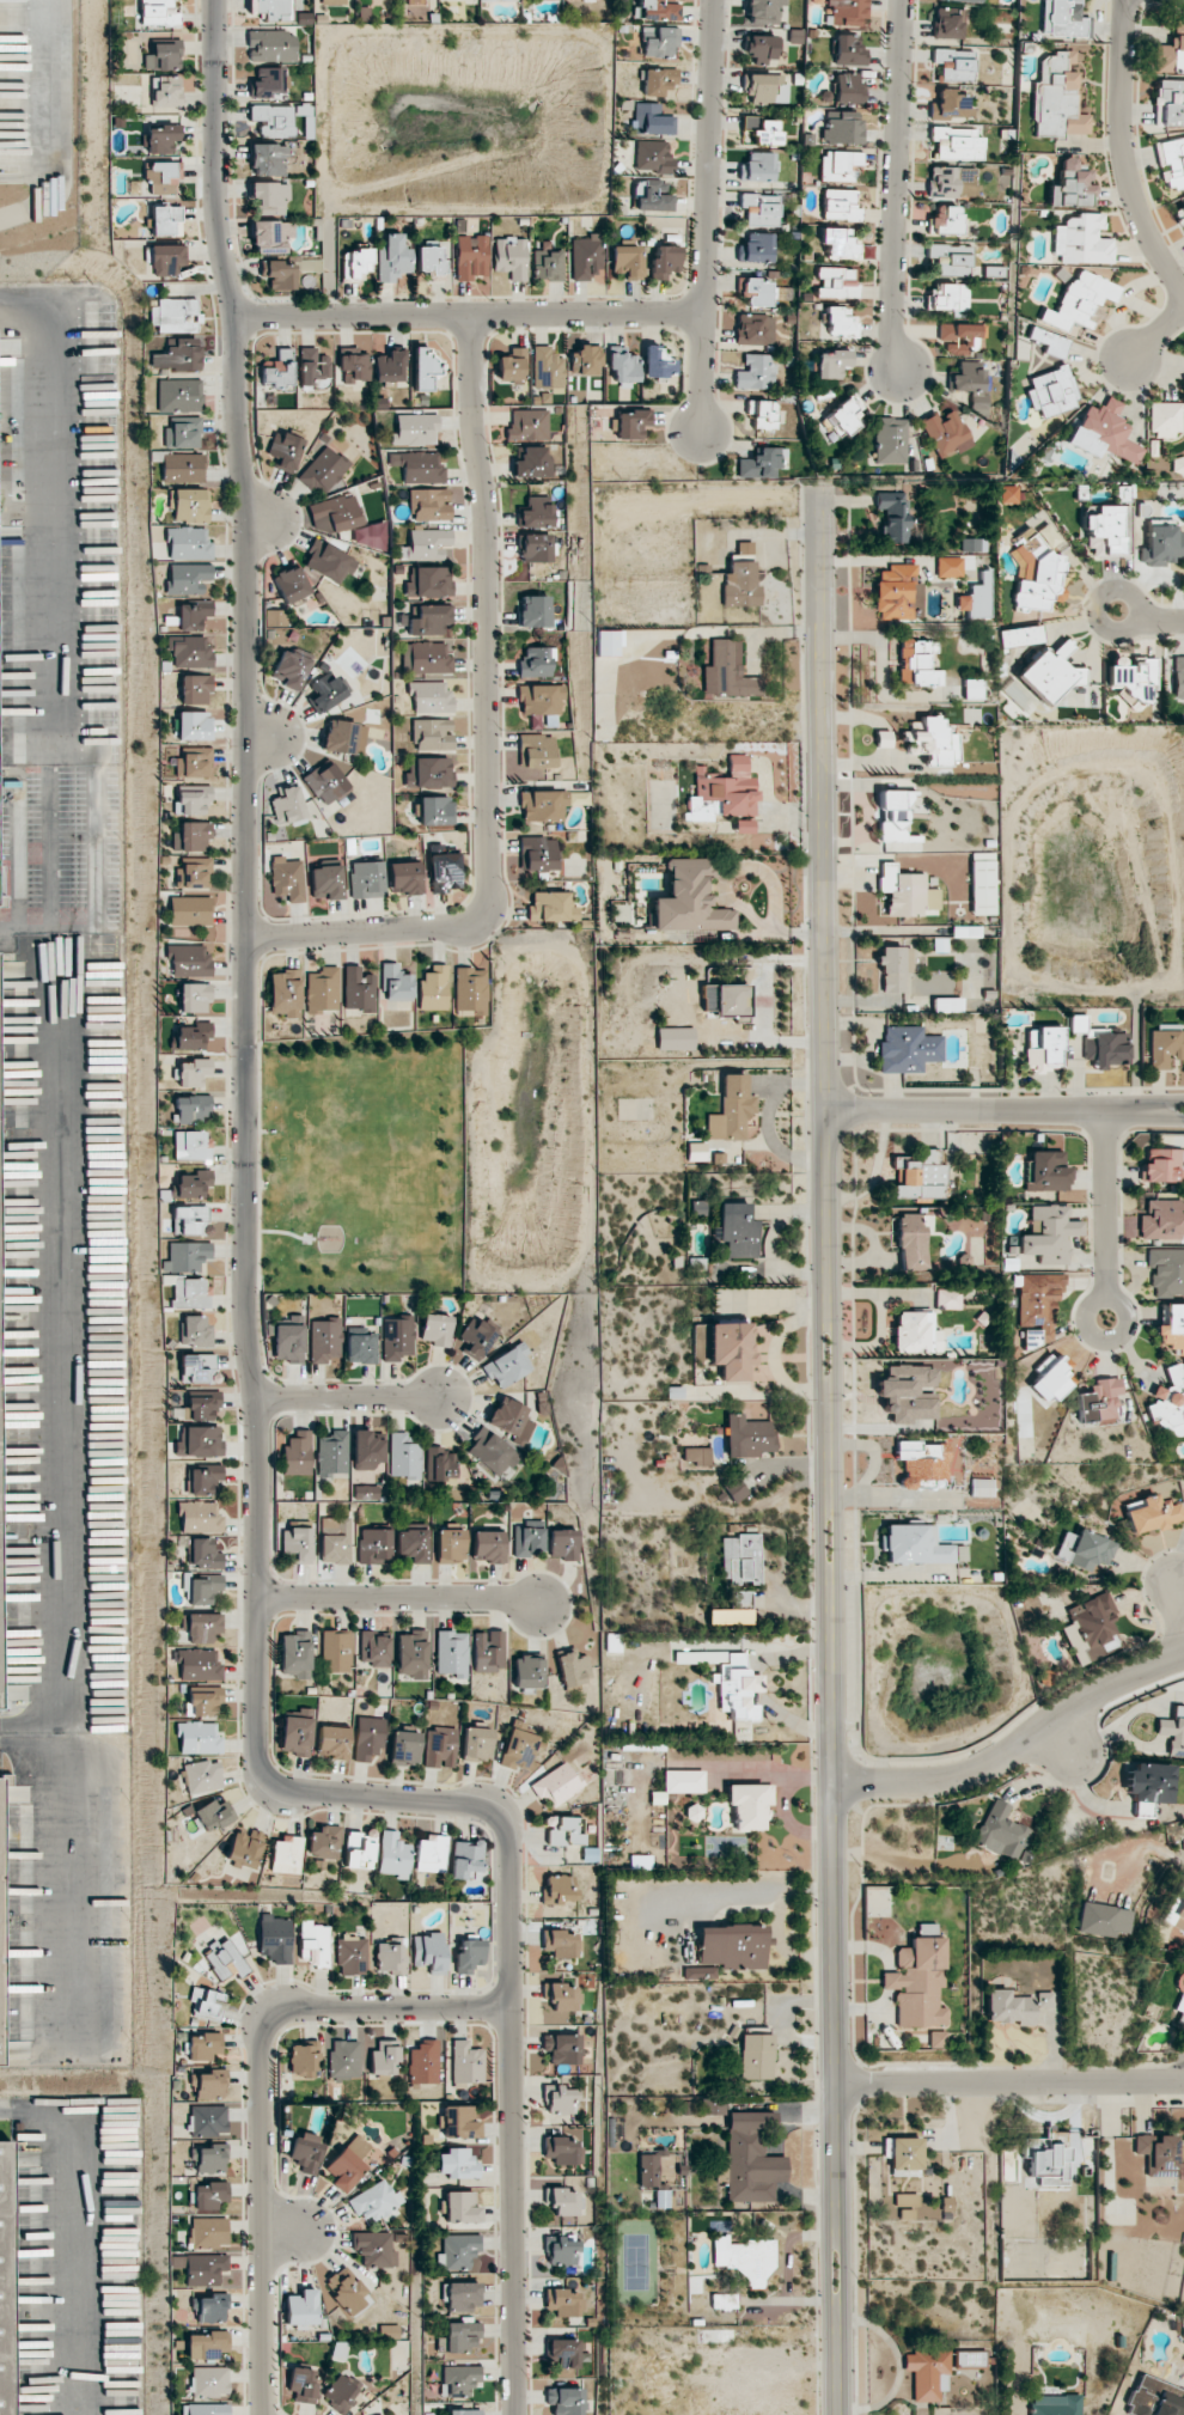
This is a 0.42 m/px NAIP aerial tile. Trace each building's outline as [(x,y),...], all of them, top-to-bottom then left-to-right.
[(140,26),(179,25),(178,12),(172,12),(172,0),(139,0),(140,26)] [(248,15),(262,15),(262,21),(293,22),(293,0),(248,0),(248,15)] [(672,0),(637,0),(637,19),(679,20),(679,4),(672,3),(672,0)] [(778,4),(785,5),(785,0),(746,0),(746,24),(778,24),(778,4)] [(824,25),(857,26),(858,17),(865,17),(866,0),(825,0),(824,25)] [(1040,35),(1084,36),(1085,18),(1077,17),(1078,0),(1041,0),(1040,35)] [(963,10),(933,9),(932,38),(962,39),(963,10)] [(1173,20),(1172,35),(1183,35),(1183,21),(1173,20)] [(642,57),(677,57),(677,27),(643,27),(642,57)] [(296,60),(295,31),(248,32),(248,61),(296,60)] [(833,64),(866,65),(866,45),(858,45),(858,35),(834,34),(833,64)] [(777,59),(778,36),(746,35),(746,55),(754,55),(754,64),(766,65),(766,59),(777,59)] [(1170,36),(1170,45),(1152,45),(1152,72),(1183,72),(1183,36),(1170,36)] [(180,41),(149,40),(149,54),(143,54),(143,70),(180,70),(180,41)] [(940,81),(973,81),(972,50),(932,50),(932,63),(940,63),(940,81)] [(1087,136),(1087,114),(1074,114),(1074,72),(1064,72),(1064,64),(1072,64),(1072,52),(1037,53),(1037,82),(1031,82),(1031,136),(1087,136)] [(248,98),(271,97),(270,91),(286,91),(285,67),(256,68),(256,80),(248,81),(248,98)] [(643,68),(643,96),(661,96),(662,86),(676,86),(677,69),(643,68)] [(864,103),(864,82),(857,82),(856,73),(834,73),(834,104),(864,103)] [(788,104),(788,84),(782,84),(782,75),(742,74),(742,95),(750,95),(750,103),(788,104)] [(150,76),(150,108),(180,109),(180,77),(150,76)] [(1155,80),(1154,126),(1183,126),(1183,80),(1155,80)] [(929,118),(971,118),(970,95),(952,95),(952,89),(938,89),(938,102),(929,102),(929,118)] [(674,134),(674,116),(658,116),(658,103),(633,103),(633,134),(674,134)] [(293,106),(249,105),(249,122),(259,122),(258,137),(293,137),(293,106)] [(860,144),(860,112),(826,111),(825,130),(821,129),(820,143),(860,144)] [(781,144),(782,132),(778,132),(778,119),(742,118),(741,135),(753,136),(753,144),(781,144)] [(181,127),(145,126),(145,153),(171,154),(172,141),(181,141),(181,127)] [(975,129),(930,127),(930,141),(936,141),(936,159),(982,160),(983,137),(975,137),(975,129)] [(1158,168),(1160,168),(1164,190),(1183,187),(1183,137),(1153,143),(1158,168)] [(634,170),(656,170),(656,174),(673,174),(674,154),(667,154),(667,141),(635,140),(634,170)] [(250,145),(250,176),(285,176),(285,144),(250,145)] [(776,181),(775,152),(748,153),(748,162),(738,162),(739,182),(776,181)] [(860,152),(821,152),(820,181),(859,181),(860,152)] [(1093,183),(1089,183),(1089,166),(1075,166),(1075,158),(1058,158),(1058,185),(1047,185),(1047,206),(1093,206),(1093,183)] [(149,195),(180,195),(180,162),(148,162),(149,195)] [(975,197),(976,168),(928,167),(928,197),(975,197)] [(674,194),(666,194),(667,180),(636,180),(635,210),(673,212),(674,194)] [(284,215),(285,201),(290,201),(290,183),(250,182),(250,198),(256,198),(255,214),(284,215)] [(861,209),(853,209),(853,190),(822,189),(821,220),(861,221),(861,209)] [(745,224),(778,225),(778,195),(739,194),(739,208),(746,208),(745,224)] [(968,217),(958,217),(958,206),(935,205),(934,217),(928,217),(927,234),(967,235),(968,217)] [(151,235),(180,235),(180,206),(150,207),(151,235)] [(1100,214),(1064,214),(1064,225),(1053,225),(1053,253),(1060,253),(1060,263),(1112,263),(1112,238),(1100,238),(1100,214)] [(286,253),(286,237),(293,237),(293,220),(252,222),(252,254),(286,253)] [(857,239),(848,239),(849,229),(820,228),(819,242),(826,242),(825,257),(856,258),(857,239)] [(377,247),(378,283),(397,282),(396,274),(410,274),(410,247),(402,247),(402,233),(384,233),(385,246),(377,247)] [(572,281),(603,280),(602,233),(588,234),(589,238),(571,239),(572,281)] [(737,261),(772,262),(772,233),(746,233),(746,243),(738,242),(737,261)] [(455,281),(472,281),(472,275),(488,275),(488,236),(456,236),(455,281)] [(527,238),(494,238),(494,271),(509,271),(509,281),(526,281),(527,238)] [(146,246),(147,276),(173,276),(173,266),(185,265),(184,245),(146,246)] [(666,271),(679,271),(680,246),(651,245),(650,280),(666,280),(666,271)] [(926,274),(971,274),(970,245),(926,246),(926,274)] [(443,274),(442,246),(417,247),(417,271),(431,270),(431,274),(443,274)] [(643,279),(642,246),(611,246),(611,273),(625,273),(625,279),(643,279)] [(341,250),(341,280),(363,280),(363,271),(371,271),(371,250),(341,250)] [(563,280),(564,250),(533,250),(533,279),(563,280)] [(260,277),(269,277),(270,289),(296,289),(296,261),(260,262),(260,277)] [(815,297),(858,298),(858,285),(852,285),(853,268),(817,267),(817,288),(815,288),(815,297)] [(1116,285),(1078,269),(1073,282),(1067,279),(1054,312),(1043,308),(1038,320),(1066,332),(1070,321),(1097,332),(1116,285)] [(775,282),(742,281),(742,305),(774,305),(775,282)] [(968,310),(969,285),(926,284),(925,310),(968,310)] [(196,331),(196,300),(147,300),(148,331),(196,331)] [(857,335),(857,316),(847,316),(847,307),(825,307),(825,334),(857,335)] [(735,344),(773,344),(774,315),(736,314),(735,344)] [(1067,337),(1028,328),(1026,339),(1044,343),(1042,354),(1063,358),(1067,337)] [(197,338),(165,338),(165,353),(149,353),(149,369),(164,369),(164,371),(198,370),(197,338)] [(549,345),(532,346),(533,388),(564,388),(563,355),(549,355),(549,345)] [(644,377),(667,377),(667,375),(677,375),(677,359),(660,359),(660,345),(644,345),(644,377)] [(608,370),(610,370),(611,383),(638,382),(638,355),(626,355),(625,346),(607,347),(608,370)] [(316,348),(299,347),(299,384),(329,384),(330,355),(316,355),(316,348)] [(413,391),(432,391),(433,377),(439,377),(440,348),(413,347),(413,391)] [(524,347),(509,347),(509,357),(497,357),(497,382),(524,381),(524,347)] [(573,347),(573,375),(601,376),(601,348),(573,347)] [(292,349),(274,349),(274,368),(260,369),(261,389),(292,389),(292,349)] [(374,356),(375,382),(404,382),(403,350),(388,350),(388,355),(374,356)] [(816,351),(815,378),(840,379),(840,367),(850,367),(851,352),(816,351)] [(734,388),(773,389),(774,354),(744,354),(744,370),(734,370),(734,388)] [(369,381),(368,355),(338,355),(338,370),(342,369),(342,381),(369,381)] [(948,375),(948,390),(972,391),(972,396),(987,396),(988,369),(972,369),(972,362),(958,361),(958,375),(948,375)] [(1030,409),(1038,407),(1041,417),(1078,407),(1066,366),(1027,377),(1030,388),(1025,390),(1030,409)] [(201,379),(157,380),(157,412),(202,411),(201,379)] [(842,438),(864,420),(856,411),(863,406),(852,392),(824,415),(842,438)] [(1099,450),(1135,465),(1142,447),(1121,438),(1127,424),(1115,419),(1121,403),(1104,396),(1098,410),(1083,404),(1065,447),(1095,460),(1099,450)] [(746,414),(753,414),(752,429),(776,430),(777,401),(746,400),(746,414)] [(1150,436),(1180,436),(1180,410),(1183,410),(1183,402),(1149,403),(1150,436)] [(548,409),(508,410),(508,440),(548,440),(548,409)] [(973,445),(954,409),(939,417),(937,412),(919,421),(938,458),(954,449),(957,454),(973,445)] [(642,440),(641,427),(650,426),(650,410),(615,411),(616,441),(642,440)] [(395,414),(395,433),(390,433),(390,445),(436,444),(436,414),(395,414)] [(169,416),(169,427),(164,427),(163,447),(199,448),(200,417),(169,416)] [(907,419),(875,418),(874,463),(906,463),(907,419)] [(294,473),(301,438),(272,431),(267,455),(275,457),(273,468),(294,473)] [(349,465),(326,444),(296,478),(319,499),(349,465)] [(544,447),(513,447),(514,477),(553,477),(553,456),(545,456),(544,447)] [(738,478),(777,477),(777,468),(786,468),(786,448),(759,448),(759,457),(738,458),(738,478)] [(386,453),(387,466),(401,466),(402,483),(445,483),(444,466),(438,466),(438,452),(386,453)] [(162,482),(204,481),(203,454),(161,454),(162,482)] [(1016,503),(1016,485),(999,486),(999,504),(1016,503)] [(208,522),(208,489),(168,490),(168,510),(173,510),(173,522),(208,522)] [(450,520),(449,489),(408,490),(409,520),(450,520)] [(874,493),(875,510),(883,509),(883,543),(907,542),(906,492),(874,493)] [(307,506),(311,519),(327,515),(332,532),(365,524),(360,506),(356,507),(353,494),(307,506)] [(553,527),(553,504),(540,503),(541,497),(527,496),(526,511),(516,510),(516,526),(553,527)] [(329,532),(328,518),(313,519),(314,533),(329,532)] [(1183,532),(1175,531),(1175,521),(1147,520),(1146,548),(1140,547),(1140,564),(1173,565),(1173,557),(1182,557),(1183,532)] [(385,547),(385,525),(353,525),(352,547),(385,547)] [(212,560),(212,541),(205,541),(205,528),(167,527),(166,559),(212,560)] [(397,560),(442,559),(441,545),(451,545),(450,529),(408,530),(408,546),(397,547),(397,560)] [(1049,611),(1051,592),(1058,593),(1064,554),(1037,550),(1040,533),(1022,531),(1015,579),(1016,579),(1012,605),(1049,611)] [(520,562),(551,562),(551,533),(520,534),(520,562)] [(980,552),(980,538),(961,538),(961,552),(980,552)] [(355,558),(313,539),(301,566),(343,585),(355,558)] [(761,606),(760,572),(754,572),(754,554),(729,555),(730,573),(722,573),(722,606),(761,606)] [(936,577),(963,577),(962,557),(936,557),(936,577)] [(202,580),(211,580),(211,564),(167,565),(167,595),(202,594),(202,580)] [(272,576),(286,604),(310,592),(295,564),(272,576)] [(913,619),(913,604),(922,604),(922,583),(917,583),(917,564),(887,564),(887,571),(878,571),(878,580),(875,580),(875,619),(913,619)] [(449,567),(404,567),(405,597),(449,596),(449,567)] [(551,596),(518,596),(518,627),(551,627),(551,596)] [(202,631),(202,616),(211,616),(211,600),(194,600),(194,605),(178,605),(177,631),(202,631)] [(406,635),(444,635),(444,625),(450,626),(451,605),(415,605),(415,618),(407,618),(406,635)] [(1041,644),(1040,626),(998,629),(999,647),(1041,644)] [(620,656),(620,630),(595,630),(595,656),(620,656)] [(209,636),(165,636),(166,651),(171,651),(171,667),(209,667),(209,636)] [(1084,683),(1084,668),(1067,668),(1059,660),(1074,646),(1066,638),(1054,650),(1041,650),(1015,674),(1045,706),(1069,684),(1084,683)] [(761,677),(740,677),(740,639),(710,639),(710,666),(702,666),(702,695),(761,695),(761,677)] [(941,686),(942,670),(927,670),(927,652),(936,652),(936,640),(899,640),(898,685),(941,686)] [(451,674),(452,655),(445,655),(445,643),(402,642),(401,673),(451,674)] [(554,677),(554,647),(524,648),(524,657),(517,657),(518,677),(554,677)] [(281,686),(297,692),(309,660),(281,649),(270,676),(283,681),(281,686)] [(1173,656),(1173,678),(1181,678),(1181,699),(1183,699),(1183,656),(1173,656)] [(1156,658),(1127,658),(1127,657),(1107,657),(1107,688),(1124,688),(1124,708),(1146,708),(1146,690),(1155,690),(1156,658)] [(309,684),(316,695),(307,701),(317,714),(349,692),(336,674),(326,681),(322,675),(309,684)] [(211,675),(180,675),(180,705),(206,704),(206,690),(211,690),(211,675)] [(963,698),(981,698),(980,679),(963,679),(963,698)] [(410,713),(450,712),(449,681),(410,682),(410,713)] [(519,686),(520,714),(530,714),(530,729),(541,729),(541,714),(562,713),(561,700),(567,700),(566,684),(519,686)] [(211,740),(211,712),(177,711),(177,740),(211,740)] [(412,719),(413,751),(452,750),(452,732),(451,732),(451,719),(412,719)] [(323,752),(363,755),(365,724),(325,720),(323,752)] [(557,767),(556,735),(519,735),(519,768),(557,767)] [(175,757),(174,777),(210,778),(211,748),(181,747),(180,757),(175,757)] [(757,816),(757,790),(756,790),(756,777),(748,777),(748,755),(730,754),(729,776),(707,776),(707,765),(695,765),(695,796),(686,796),(685,820),(711,820),(711,816),(757,816)] [(451,757),(409,758),(409,772),(404,772),(404,789),(451,788),(451,757)] [(314,768),(301,777),(321,807),(349,789),(332,762),(317,771),(314,768)] [(544,768),(521,768),(521,777),(545,776),(544,768)] [(275,826),(303,821),(297,783),(275,787),(277,797),(270,798),(275,826)] [(211,785),(176,786),(177,802),(173,802),(173,815),(204,814),(204,804),(211,804),(211,785)] [(563,821),(563,807),(568,807),(568,790),(521,792),(522,822),(563,821)] [(880,842),(914,842),(914,849),(921,849),(920,835),(907,835),(907,800),(914,800),(914,790),(879,791),(880,842)] [(589,792),(569,792),(569,805),(589,805),(589,792)] [(419,825),(452,824),(452,796),(416,797),(417,814),(419,814),(419,825)] [(754,821),(736,820),(736,832),(753,833),(754,821)] [(211,822),(180,821),(180,832),(171,832),(171,851),(204,851),(204,839),(211,839),(211,822)] [(519,870),(557,870),(558,837),(519,837),(519,870)] [(430,892),(460,891),(458,845),(428,846),(430,892)] [(993,853),(971,853),(972,915),(993,915),(993,853)] [(270,857),(272,894),(287,893),(287,903),(303,902),(301,860),(284,861),(283,856),(270,857)] [(210,857),(180,858),(181,867),(174,868),(175,887),(211,887),(210,857)] [(648,930),(736,929),(736,908),(708,909),(708,876),(713,875),(713,859),(668,859),(668,898),(652,898),(652,915),(648,915),(648,930)] [(383,897),(382,861),(349,862),(350,898),(383,897)] [(389,894),(420,893),(419,861),(388,863),(389,894)] [(887,916),(921,916),(921,909),(940,909),(940,889),(925,889),(925,874),(896,874),(896,862),(879,862),(879,892),(887,892),(887,916)] [(309,867),(311,899),(342,898),(341,865),(309,867)] [(571,892),(532,892),(532,906),(528,906),(527,921),(578,922),(578,906),(571,906),(571,892)] [(169,925),(211,925),(211,896),(169,897),(169,925)] [(208,945),(165,946),(165,959),(172,959),(172,976),(209,976),(208,945)] [(880,992),(908,992),(908,973),(912,973),(912,947),(879,947),(880,992)] [(398,963),(383,963),(382,1001),(412,1001),(412,973),(397,973),(398,963)] [(374,975),(359,975),(359,966),(344,965),(344,1008),(361,1009),(361,1012),(373,1012),(374,975)] [(446,965),(430,965),(429,973),(420,972),(419,1009),(445,1010),(446,965)] [(337,966),(319,967),(319,972),(306,973),(307,1012),(338,1011),(337,966)] [(486,969),(455,969),(454,1010),(473,1011),(473,1016),(485,1016),(486,969)] [(299,971),(269,971),(270,1016),(300,1016),(299,971)] [(209,983),(178,984),(179,1012),(209,1012),(209,983)] [(705,994),(705,1019),(734,1018),(734,1025),(750,1025),(749,983),(714,983),(714,994),(705,994)] [(962,1013),(961,998),(933,998),(934,1013),(962,1013)] [(1082,1033),(1083,1060),(1093,1060),(1093,1067),(1128,1067),(1128,1031),(1085,1031),(1085,1015),(1069,1015),(1069,1033),(1082,1033)] [(201,1049),(201,1039),(211,1039),(211,1022),(192,1022),(192,1027),(177,1027),(177,1036),(169,1036),(169,1050),(201,1049)] [(1179,1026),(1150,1025),(1149,1070),(1166,1070),(1166,1057),(1183,1057),(1183,1030),(1179,1030),(1179,1026)] [(923,1072),(923,1062),(943,1061),(943,1035),(922,1035),(922,1026),(883,1027),(884,1041),(879,1041),(879,1073),(923,1072)] [(694,1027),(657,1028),(657,1050),(694,1050),(694,1027)] [(1061,1027),(1024,1028),(1025,1065),(1032,1064),(1032,1071),(1062,1070),(1061,1027)] [(211,1059),(189,1058),(189,1063),(178,1062),(177,1086),(203,1087),(204,1075),(210,1076),(211,1059)] [(746,1074),(721,1074),(721,1114),(706,1114),(706,1139),(747,1139),(747,1136),(755,1136),(755,1095),(746,1095),(746,1074)] [(176,1124),(199,1123),(199,1115),(210,1114),(210,1095),(175,1096),(176,1124)] [(172,1158),(208,1159),(208,1132),(173,1131),(172,1158)] [(892,1198),(945,1199),(945,1164),(939,1164),(939,1149),(919,1149),(919,1158),(892,1158),(892,1169),(897,1169),(897,1183),(892,1183),(892,1198)] [(1183,1171),(1183,1150),(1146,1149),(1146,1164),(1141,1164),(1140,1182),(1183,1183),(1183,1171)] [(1069,1167),(1062,1167),(1062,1151),(1028,1151),(1028,1190),(1069,1190),(1069,1167)] [(202,1198),(202,1187),(211,1187),(211,1170),(195,1170),(195,1175),(176,1175),(176,1184),(168,1184),(168,1198),(202,1198)] [(1147,1199),(1146,1215),(1140,1215),(1139,1239),(1183,1240),(1183,1205),(1183,1200),(1147,1199)] [(691,1216),(706,1216),(705,1200),(691,1201),(691,1216)] [(758,1257),(757,1220),(749,1220),(749,1202),(719,1203),(720,1258),(758,1257)] [(1017,1236),(1017,1258),(1037,1258),(1038,1265),(1068,1264),(1067,1237),(1082,1236),(1081,1221),(1067,1221),(1066,1205),(1028,1206),(1029,1226),(1038,1226),(1039,1235),(1017,1236)] [(171,1207),(171,1235),(208,1234),(207,1206),(171,1207)] [(926,1270),(924,1213),(898,1214),(899,1270),(926,1270)] [(200,1272),(200,1259),(210,1259),(210,1242),(167,1243),(167,1261),(160,1261),(160,1273),(200,1272)] [(1146,1249),(1147,1267),(1151,1267),(1151,1291),(1157,1291),(1157,1292),(1183,1292),(1183,1248),(1146,1249)] [(1018,1326),(1039,1326),(1039,1330),(1023,1330),(1024,1345),(1052,1344),(1051,1303),(1057,1303),(1057,1291),(1063,1291),(1063,1274),(1018,1274),(1018,1326)] [(171,1279),(172,1308),(208,1307),(207,1278),(171,1279)] [(1161,1304),(1161,1325),(1156,1325),(1156,1346),(1174,1346),(1174,1355),(1183,1355),(1183,1304),(1161,1304)] [(941,1330),(931,1330),(931,1312),(894,1312),(894,1353),(942,1352),(941,1330)] [(450,1316),(422,1314),(420,1340),(430,1341),(430,1346),(448,1347),(450,1316)] [(303,1362),(302,1315),(285,1315),(285,1322),(273,1322),(274,1362),(303,1362)] [(211,1346),(211,1324),(204,1324),(204,1316),(179,1316),(179,1346),(211,1346)] [(382,1362),(399,1362),(399,1355),(413,1355),(412,1316),(382,1317),(382,1362)] [(495,1330),(469,1317),(458,1339),(466,1343),(461,1352),(479,1361),(495,1330)] [(310,1320),(311,1364),(328,1363),(328,1360),(341,1360),(340,1319),(310,1320)] [(750,1381),(748,1322),(707,1324),(709,1365),(719,1364),(719,1382),(750,1381)] [(346,1363),(375,1363),(376,1335),(347,1334),(346,1363)] [(496,1390),(532,1369),(525,1356),(529,1353),(522,1341),(481,1366),(496,1390)] [(1033,1370),(1038,1375),(1027,1386),(1049,1407),(1074,1380),(1064,1371),(1068,1367),(1051,1351),(1033,1370)] [(178,1354),(178,1383),(215,1383),(215,1354),(178,1354)] [(1183,1377),(1180,1363),(1164,1367),(1169,1385),(1152,1390),(1155,1403),(1145,1405),(1149,1420),(1158,1417),(1163,1438),(1183,1432),(1183,1430),(1183,1427),(1183,1377)] [(934,1419),(934,1394),(918,1394),(918,1387),(933,1387),(934,1366),(884,1366),(884,1378),(875,1378),(875,1397),(881,1397),(880,1413),(889,1413),(889,1424),(909,1424),(909,1419),(934,1419)] [(1075,1394),(1080,1425),(1116,1420),(1112,1396),(1121,1394),(1119,1377),(1091,1381),(1093,1391),(1075,1394)] [(219,1395),(184,1394),(184,1420),(212,1420),(212,1407),(219,1407),(219,1395)] [(526,1442),(535,1424),(523,1418),(527,1408),(500,1396),(487,1423),(526,1442)] [(773,1421),(743,1421),(743,1413),(726,1413),(727,1458),(759,1457),(759,1452),(773,1452),(773,1421)] [(220,1426),(176,1427),(176,1456),(220,1456),(220,1426)] [(498,1479),(518,1456),(484,1427),(464,1450),(498,1479)] [(353,1470),(375,1470),(374,1462),(383,1462),(383,1438),(370,1438),(370,1429),(353,1429),(353,1470)] [(310,1430),(295,1430),(295,1438),(283,1438),(283,1474),(310,1474),(310,1430)] [(346,1475),(347,1430),(327,1430),(327,1437),(317,1436),(316,1475),(346,1475)] [(389,1477),(420,1478),(420,1444),(407,1443),(408,1433),(390,1432),(389,1477)] [(426,1447),(425,1479),(454,1480),(455,1453),(443,1453),(443,1447),(426,1447)] [(683,1448),(684,1466),(710,1465),(709,1447),(683,1448)] [(222,1465),(205,1465),(204,1469),(187,1469),(187,1494),(216,1495),(216,1483),(222,1483),(222,1465)] [(748,1493),(736,1476),(721,1486),(733,1503),(748,1493)] [(993,1497),(993,1480),(971,1479),(970,1497),(993,1497)] [(378,1499),(377,1485),(353,1486),(353,1499),(378,1499)] [(1177,1500),(1158,1504),(1156,1494),(1141,1497),(1143,1507),(1125,1511),(1130,1534),(1182,1522),(1177,1500)] [(216,1516),(216,1501),(178,1502),(179,1532),(222,1531),(222,1516),(216,1516)] [(349,1564),(350,1519),(320,1518),(319,1563),(349,1564)] [(936,1525),(883,1524),(883,1551),(886,1551),(886,1563),(954,1564),(954,1545),(936,1545),(936,1525)] [(281,1553),(294,1553),(294,1563),(311,1563),(311,1529),(281,1528),(281,1553)] [(542,1529),(513,1528),(512,1556),(542,1557),(542,1529)] [(1066,1532),(1054,1558),(1088,1573),(1093,1562),(1107,1568),(1117,1543),(1080,1528),(1076,1536),(1066,1532)] [(390,1529),(358,1529),(358,1564),(390,1564),(390,1529)] [(425,1529),(396,1530),(396,1563),(426,1562),(425,1529)] [(464,1529),(437,1529),(436,1562),(464,1562),(464,1529)] [(577,1529),(549,1530),(550,1556),(561,1556),(561,1561),(578,1561),(577,1529)] [(502,1531),(472,1531),(472,1560),(485,1560),(485,1564),(503,1564),(502,1531)] [(721,1582),(738,1582),(738,1579),(750,1579),(750,1583),(760,1583),(761,1536),(722,1535),(721,1582)] [(222,1568),(222,1551),(212,1551),(212,1538),(188,1538),(188,1568),(222,1568)] [(221,1575),(188,1576),(188,1605),(211,1604),(211,1589),(222,1589),(221,1575)] [(707,1610),(707,1625),(751,1624),(750,1590),(728,1591),(728,1609),(707,1610)] [(1080,1649),(1116,1636),(1110,1618),(1117,1616),(1108,1592),(1066,1607),(1073,1625),(1063,1628),(1077,1666),(1086,1663),(1080,1649)] [(181,1613),(180,1631),(189,1632),(188,1643),(211,1644),(211,1632),(221,1632),(222,1615),(181,1613)] [(320,1672),(349,1672),(349,1662),(353,1663),(353,1631),(322,1630),(320,1672)] [(360,1662),(369,1661),(370,1667),(389,1667),(388,1636),(372,1637),(372,1630),(359,1630),(360,1662)] [(396,1632),(397,1674),(410,1674),(410,1680),(427,1679),(427,1631),(396,1632)] [(435,1632),(436,1674),(454,1673),(454,1679),(467,1679),(467,1631),(435,1632)] [(504,1671),(503,1631),(473,1632),(473,1671),(504,1671)] [(280,1632),(281,1678),(310,1677),(310,1632),(280,1632)] [(180,1681),(222,1680),(222,1663),(216,1663),(215,1649),(174,1650),(174,1663),(179,1662),(180,1681)] [(746,1652),(728,1653),(728,1664),(719,1664),(719,1674),(711,1674),(711,1682),(718,1682),(719,1711),(730,1711),(730,1720),(758,1719),(758,1704),(748,1705),(748,1692),(763,1692),(763,1674),(746,1675),(746,1652)] [(572,1658),(571,1653),(558,1654),(561,1685),(590,1681),(588,1656),(572,1658)] [(513,1688),(542,1688),(542,1658),(514,1658),(513,1688)] [(189,1693),(190,1716),(217,1715),(216,1702),(222,1702),(221,1686),(207,1687),(207,1692),(189,1693)] [(1173,1705),(1172,1720),(1156,1719),(1156,1735),(1170,1735),(1169,1756),(1183,1757),(1183,1706),(1173,1705)] [(280,1754),(310,1755),(311,1708),(295,1708),(295,1715),(281,1714),(280,1754)] [(383,1718),(355,1717),(354,1760),(382,1760),(383,1718)] [(540,1729),(512,1720),(498,1763),(526,1772),(540,1729)] [(176,1723),(177,1754),(222,1753),(222,1736),(215,1736),(215,1722),(176,1723)] [(316,1755),(331,1755),(331,1759),(347,1760),(348,1728),(317,1726),(316,1755)] [(425,1728),(424,1767),(454,1768),(455,1729),(425,1728)] [(462,1759),(490,1760),(491,1728),(463,1728),(462,1759)] [(419,1732),(391,1731),(390,1764),(418,1765),(419,1732)] [(217,1758),(182,1766),(188,1794),(223,1787),(217,1758)] [(583,1787),(565,1759),(556,1765),(552,1758),(539,1766),(544,1775),(529,1784),(538,1799),(545,1795),(553,1806),(583,1787)] [(1171,1764),(1125,1762),(1123,1794),(1133,1794),(1132,1817),(1150,1818),(1150,1803),(1169,1804),(1171,1764)] [(704,1770),(663,1771),(663,1793),(704,1793),(704,1770)] [(727,1785),(726,1805),(733,1805),(733,1831),(763,1831),(763,1805),(773,1805),(773,1785),(727,1785)] [(972,1842),(1015,1862),(1030,1830),(1004,1818),(1009,1805),(992,1798),(972,1842)] [(227,1800),(216,1805),(214,1800),(193,1809),(204,1833),(235,1819),(227,1800)] [(546,1845),(582,1844),(582,1816),(546,1817),(546,1845)] [(309,1832),(307,1858),(338,1860),(340,1826),(319,1825),(318,1833),(309,1832)] [(264,1834),(249,1828),(247,1834),(235,1831),(225,1861),(253,1870),(264,1834)] [(397,1831),(380,1830),(379,1873),(397,1874),(397,1880),(408,1880),(409,1842),(396,1842),(397,1831)] [(374,1833),(346,1832),(345,1868),(372,1869),(374,1833)] [(271,1872),(300,1874),(301,1837),(281,1836),(281,1841),(272,1841),(271,1872)] [(416,1871),(444,1872),(446,1837),(417,1836),(416,1871)] [(470,1879),(471,1871),(480,1871),(481,1841),(452,1841),(451,1879),(470,1879)] [(577,1902),(576,1875),(542,1876),(543,1903),(577,1902)] [(1183,1934),(1183,1880),(1160,1920),(1183,1934)] [(1077,1933),(1114,1937),(1115,1932),(1128,1934),(1131,1909),(1080,1903),(1077,1933)] [(272,1914),(258,1914),(259,1962),(290,1961),(289,1918),(272,1919),(272,1914)] [(300,1958),(307,1958),(308,1968),(329,1967),(328,1925),(310,1926),(310,1920),(299,1920),(300,1958)] [(766,1925),(698,1925),(698,1964),(721,1964),(721,1970),(740,1970),(740,1969),(766,1969),(766,1925)] [(578,1934),(564,1934),(564,1930),(541,1930),(542,1951),(551,1951),(551,1958),(578,1957),(578,1934)] [(428,1974),(443,1974),(443,1934),(412,1934),(412,1966),(427,1965),(428,1974)] [(202,1953),(220,1980),(233,1971),(238,1978),(250,1970),(226,1936),(202,1953)] [(365,1936),(337,1936),(338,1975),(366,1974),(365,1936)] [(897,2027),(947,2025),(947,2007),(939,2007),(938,1988),(944,1988),(942,1937),(910,1938),(911,1947),(896,1948),(896,1972),(881,1973),(882,1990),(896,1990),(897,2027)] [(483,1940),(456,1940),(456,1974),(471,1974),(472,1965),(482,1965),(483,1940)] [(400,1944),(376,1944),(377,1974),(405,1974),(405,1956),(400,1956),(400,1944)] [(1183,2026),(1183,1967),(1178,1985),(1182,1986),(1173,2011),(1178,2012),(1175,2022),(1183,2026)] [(693,1969),(694,1978),(715,1977),(715,1968),(693,1969)] [(542,1984),(542,1999),(549,2000),(549,2010),(578,2011),(579,1985),(542,1984)] [(188,2002),(194,2003),(192,2014),(219,2018),(223,1993),(191,1988),(188,2002)] [(1008,1996),(1008,1990),(986,1989),(985,2023),(1033,2023),(1033,1997),(1008,1996)] [(1052,1992),(1037,1993),(1037,2008),(1052,2008),(1052,1992)] [(222,2033),(188,2032),(187,2060),(210,2060),(210,2053),(221,2053),(222,2033)] [(946,2048),(946,2032),(930,2032),(930,2048),(946,2048)] [(581,2034),(542,2035),(542,2051),(549,2051),(549,2065),(581,2064),(581,2034)] [(741,2080),(773,2079),(773,2034),(740,2034),(741,2080)] [(483,2082),(483,2048),(468,2049),(468,2039),(451,2040),(452,2082),(483,2082)] [(358,2041),(332,2041),(332,2050),(328,2050),(329,2078),(359,2077),(358,2041)] [(370,2051),(371,2075),(392,2075),(392,2061),(398,2061),(398,2041),(377,2041),(377,2050),(370,2051)] [(410,2084),(438,2083),(437,2041),(409,2042),(410,2084)] [(318,2043),(290,2043),(289,2078),(318,2079),(318,2043)] [(192,2099),(222,2098),(222,2082),(226,2082),(226,2069),(207,2069),(207,2073),(191,2074),(192,2099)] [(700,2114),(710,2114),(710,2108),(721,2108),(721,2099),(700,2099),(700,2114)] [(190,2135),(227,2135),(227,2106),(190,2106),(190,2135)] [(440,2107),(441,2139),(478,2137),(478,2121),(472,2121),(472,2106),(440,2107)] [(728,2112),(727,2202),(775,2202),(775,2182),(786,2182),(786,2156),(763,2156),(764,2112),(728,2112)] [(324,2168),(334,2177),(330,2183),(342,2194),(368,2164),(362,2158),(372,2147),(355,2133),(324,2168)] [(293,2134),(287,2162),(301,2165),(299,2172),(315,2176),(322,2140),(293,2134)] [(1133,2155),(1146,2155),(1145,2177),(1175,2177),(1176,2136),(1156,2135),(1156,2143),(1147,2143),(1148,2135),(1133,2135),(1133,2155)] [(554,2165),(583,2164),(583,2146),(577,2146),(576,2137),(543,2138),(544,2157),(554,2157),(554,2165)] [(920,2137),(883,2138),(884,2159),(889,2159),(890,2170),(921,2169),(920,2137)] [(8,2140),(11,2414),(0,2414),(0,2140),(8,2140)] [(225,2145),(193,2145),(193,2173),(225,2173),(225,2145)] [(1028,2150),(1027,2186),(1066,2187),(1067,2146),(1045,2145),(1044,2151),(1028,2150)] [(478,2177),(478,2158),(467,2158),(467,2150),(436,2149),(436,2177),(478,2177)] [(658,2187),(658,2154),(638,2154),(638,2188),(658,2187)] [(346,2201),(356,2217),(361,2214),(367,2225),(402,2204),(386,2177),(346,2201)] [(193,2210),(217,2210),(217,2201),(227,2201),(228,2182),(206,2181),(205,2186),(194,2186),(193,2210)] [(550,2215),(581,2216),(581,2192),(564,2191),(564,2188),(551,2187),(550,2215)] [(668,2190),(655,2190),(655,2208),(668,2207),(668,2190)] [(479,2222),(479,2206),(473,2206),(472,2191),(444,2191),(444,2223),(479,2222)] [(919,2194),(896,2194),(897,2219),(923,2218),(923,2209),(919,2209),(919,2194)] [(227,2217),(188,2218),(188,2248),(227,2247),(227,2217)] [(393,2232),(351,2233),(351,2250),(361,2250),(362,2268),(394,2267),(393,2232)] [(479,2234),(441,2235),(441,2254),(435,2254),(436,2270),(469,2269),(469,2253),(479,2253),(479,2234)] [(771,2241),(728,2242),(728,2235),(713,2235),(713,2267),(736,2266),(736,2277),(746,2277),(747,2287),(772,2287),(771,2241)] [(549,2265),(575,2265),(574,2251),(581,2251),(581,2236),(548,2237),(549,2265)] [(227,2255),(169,2256),(170,2268),(185,2268),(185,2286),(219,2286),(219,2270),(228,2270),(227,2255)] [(323,2281),(349,2318),(371,2302),(346,2265),(323,2281)] [(480,2283),(441,2282),(441,2302),(448,2302),(448,2311),(471,2312),(471,2306),(480,2306),(480,2283)] [(545,2309),(553,2309),(554,2317),(582,2316),(581,2293),(566,2293),(566,2288),(545,2289),(545,2309)] [(285,2296),(286,2328),(305,2327),(305,2325),(317,2325),(316,2289),(300,2289),(300,2295),(285,2296)] [(197,2322),(226,2323),(226,2293),(210,2293),(209,2297),(191,2297),(190,2307),(197,2307),(197,2322)] [(711,2309),(736,2308),(736,2294),(711,2295),(711,2309)] [(480,2323),(445,2322),(444,2352),(471,2353),(471,2339),(480,2339),(480,2323)] [(399,2325),(381,2325),(380,2338),(399,2339),(399,2325)] [(186,2333),(186,2360),(219,2359),(219,2352),(228,2352),(228,2332),(186,2333)] [(547,2340),(548,2356),(556,2356),(556,2368),(581,2368),(581,2340),(547,2340)] [(913,2402),(938,2401),(938,2391),(949,2390),(948,2351),(904,2351),(904,2372),(913,2372),(913,2402)] [(984,2352),(955,2351),(955,2369),(984,2370),(984,2352)] [(1183,2412),(1183,2398),(1183,2394),(1183,2366),(1181,2365),(1178,2375),(1163,2370),(1161,2375),(1150,2371),(1153,2365),(1149,2363),(1138,2394),(1183,2412)] [(480,2366),(441,2366),(441,2397),(472,2397),(472,2381),(480,2380),(480,2366)] [(227,2367),(190,2368),(191,2398),(228,2396),(227,2367)] [(312,2368),(291,2367),(289,2402),(314,2403),(315,2382),(311,2382),(312,2368)] [(346,2412),(359,2385),(334,2374),(322,2401),(346,2412)] [(546,2388),(546,2404),(552,2404),(552,2414),(584,2414),(584,2388),(546,2388)] [(1030,2395),(1029,2414),(1079,2414),(1080,2396),(1030,2395)] [(229,2405),(181,2404),(181,2414),(229,2414),(229,2405)]
